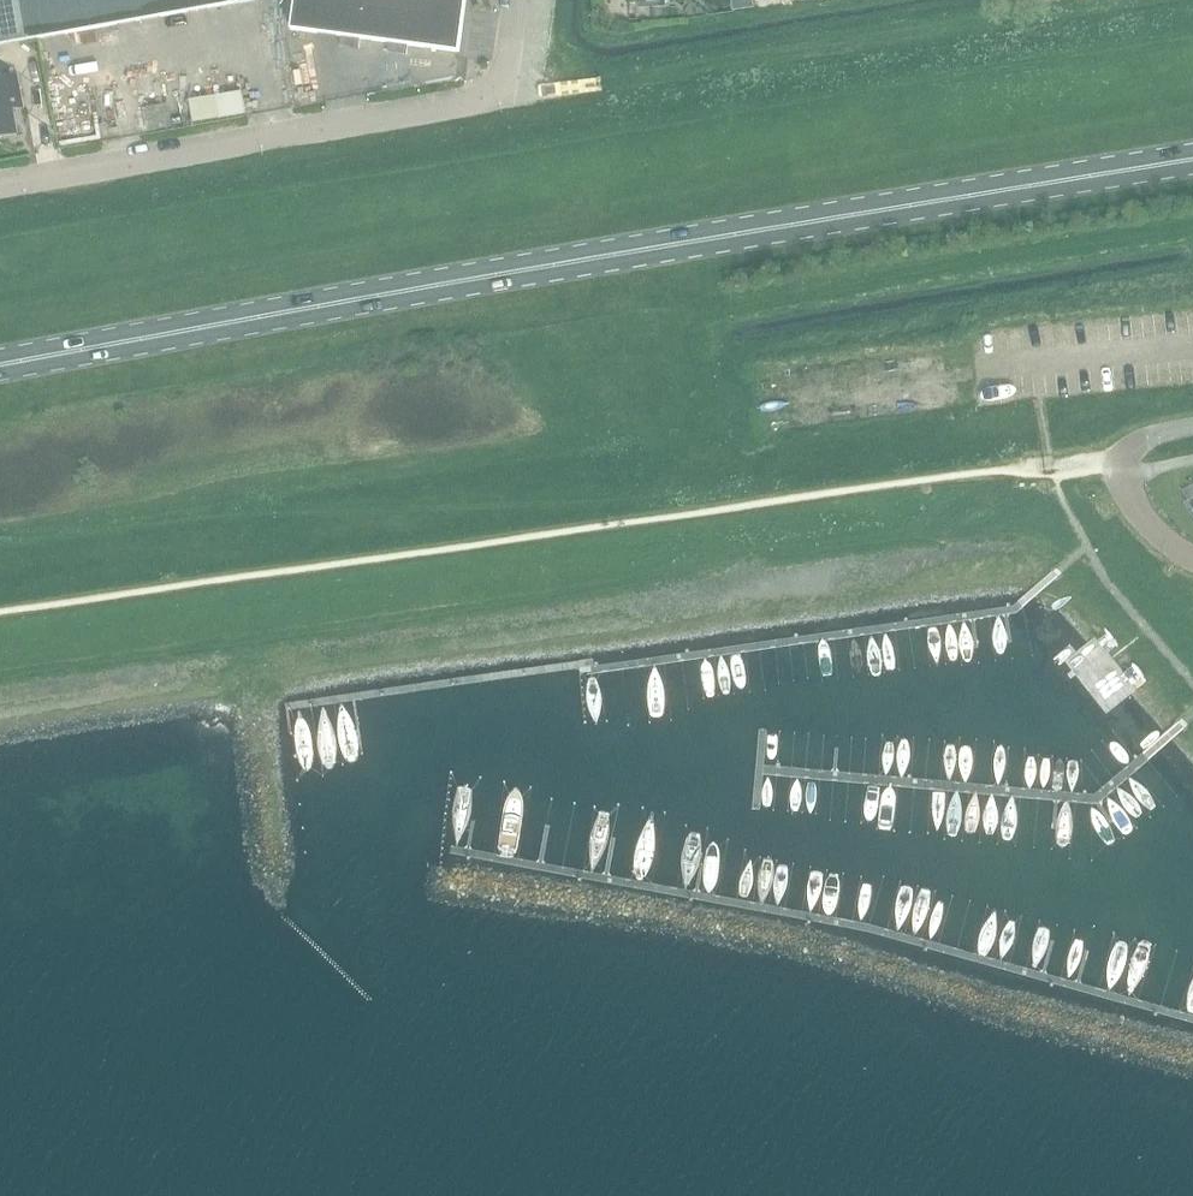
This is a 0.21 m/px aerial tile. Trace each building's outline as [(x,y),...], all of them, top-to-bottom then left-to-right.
[(252,0),(0,0),(0,45),(252,0)] [(459,51),(466,0),(294,0),(290,29),(459,51)] [(732,9),(752,6),(752,0),(731,0),(732,9)] [(16,96),(20,95),(17,76),(0,79),(0,132),(17,129),(13,108),(18,107),(16,96)]
